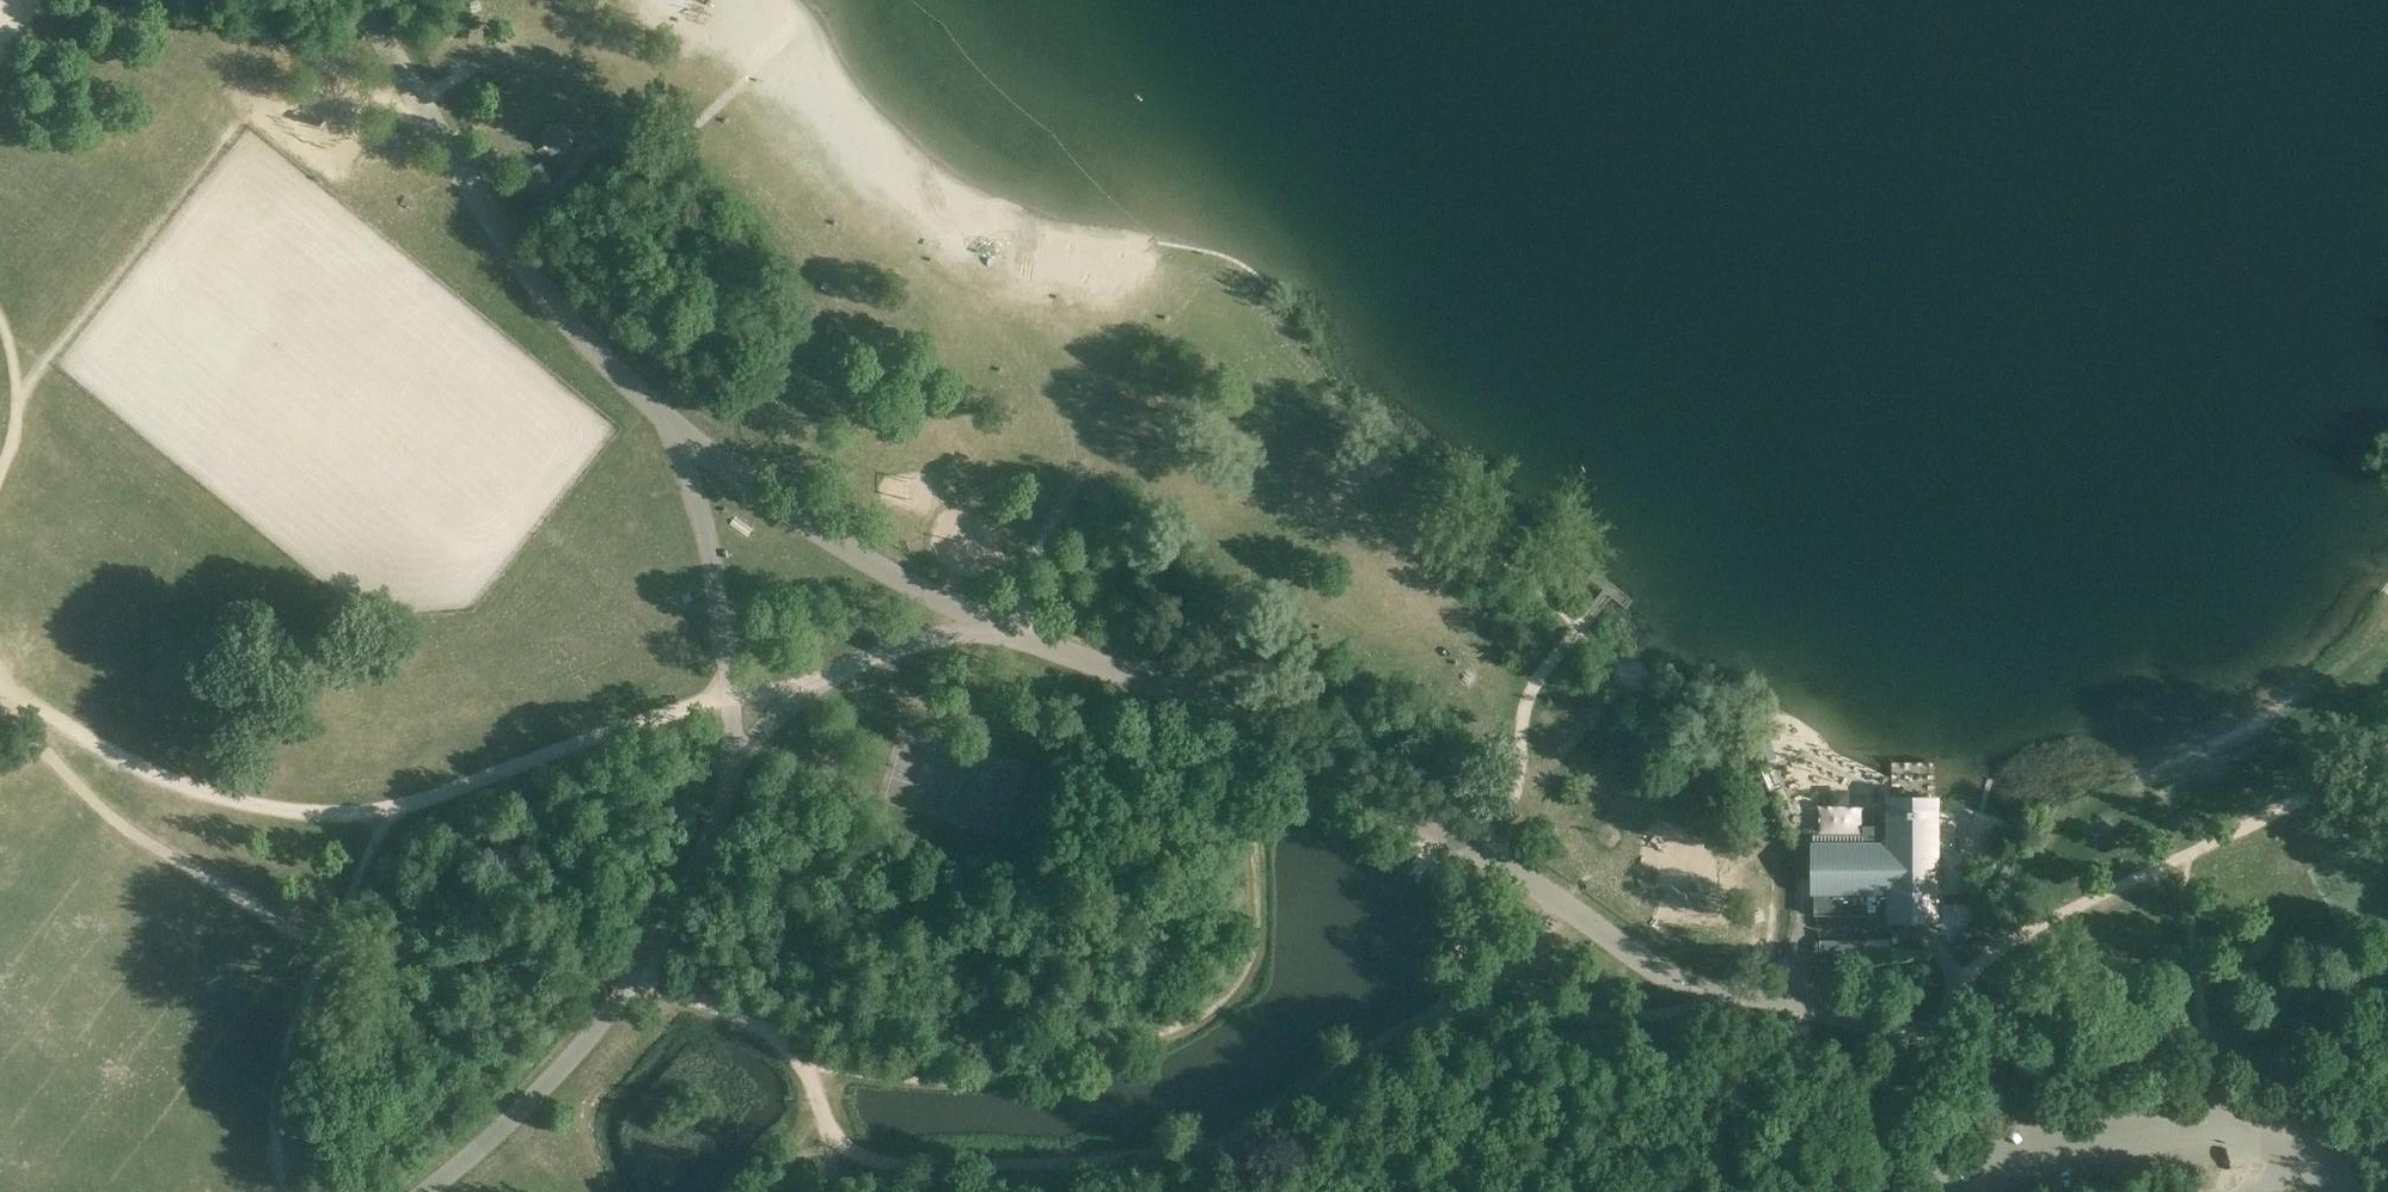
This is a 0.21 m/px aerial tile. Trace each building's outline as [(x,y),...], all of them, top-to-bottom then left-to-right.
[(562,124),(541,136),(553,157),(558,153),(561,154),(564,154),(567,151),(569,146),(573,144),(562,124)] [(1752,741),(1760,763),(1771,759),(1763,737),(1752,741)] [(1891,797),(1891,810),(1891,826),(1863,826),(1863,847),(1819,846),(1814,846),(1813,846),(1812,846),(1812,890),(1814,890),(1814,915),(1891,915),(1891,920),(1934,920),(1935,797),(1891,797)] [(1854,838),(1855,802),(1823,801),(1821,836),(1854,838)] [(1865,952),(1865,940),(1820,940),(1820,952),(1865,952)]
